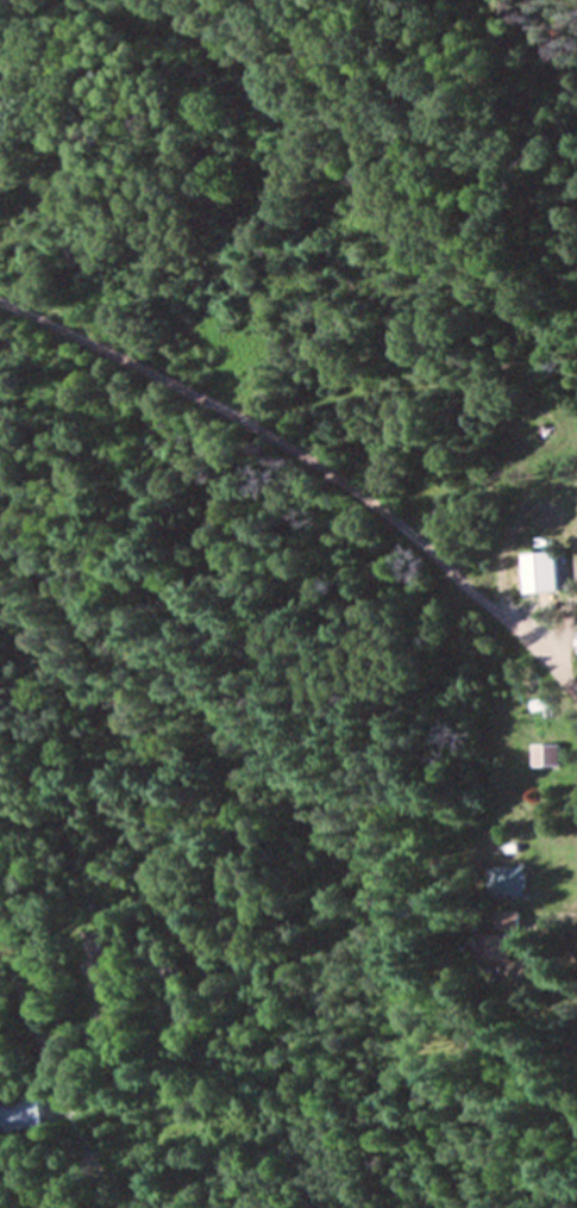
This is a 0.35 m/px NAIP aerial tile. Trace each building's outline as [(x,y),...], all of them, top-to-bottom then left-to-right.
[(560,593),(560,554),(526,554),(526,566),(519,566),(519,593),(560,593)] [(535,767),(563,767),(563,744),(535,744),(535,767)] [(528,869),(491,869),(491,896),(528,896),(528,869)] [(499,912),(499,931),(523,931),(523,912),(499,912)] [(482,963),(515,963),(515,935),(482,935),(482,963)] [(48,1127),(44,1100),(0,1106),(0,1133),(48,1127)]
